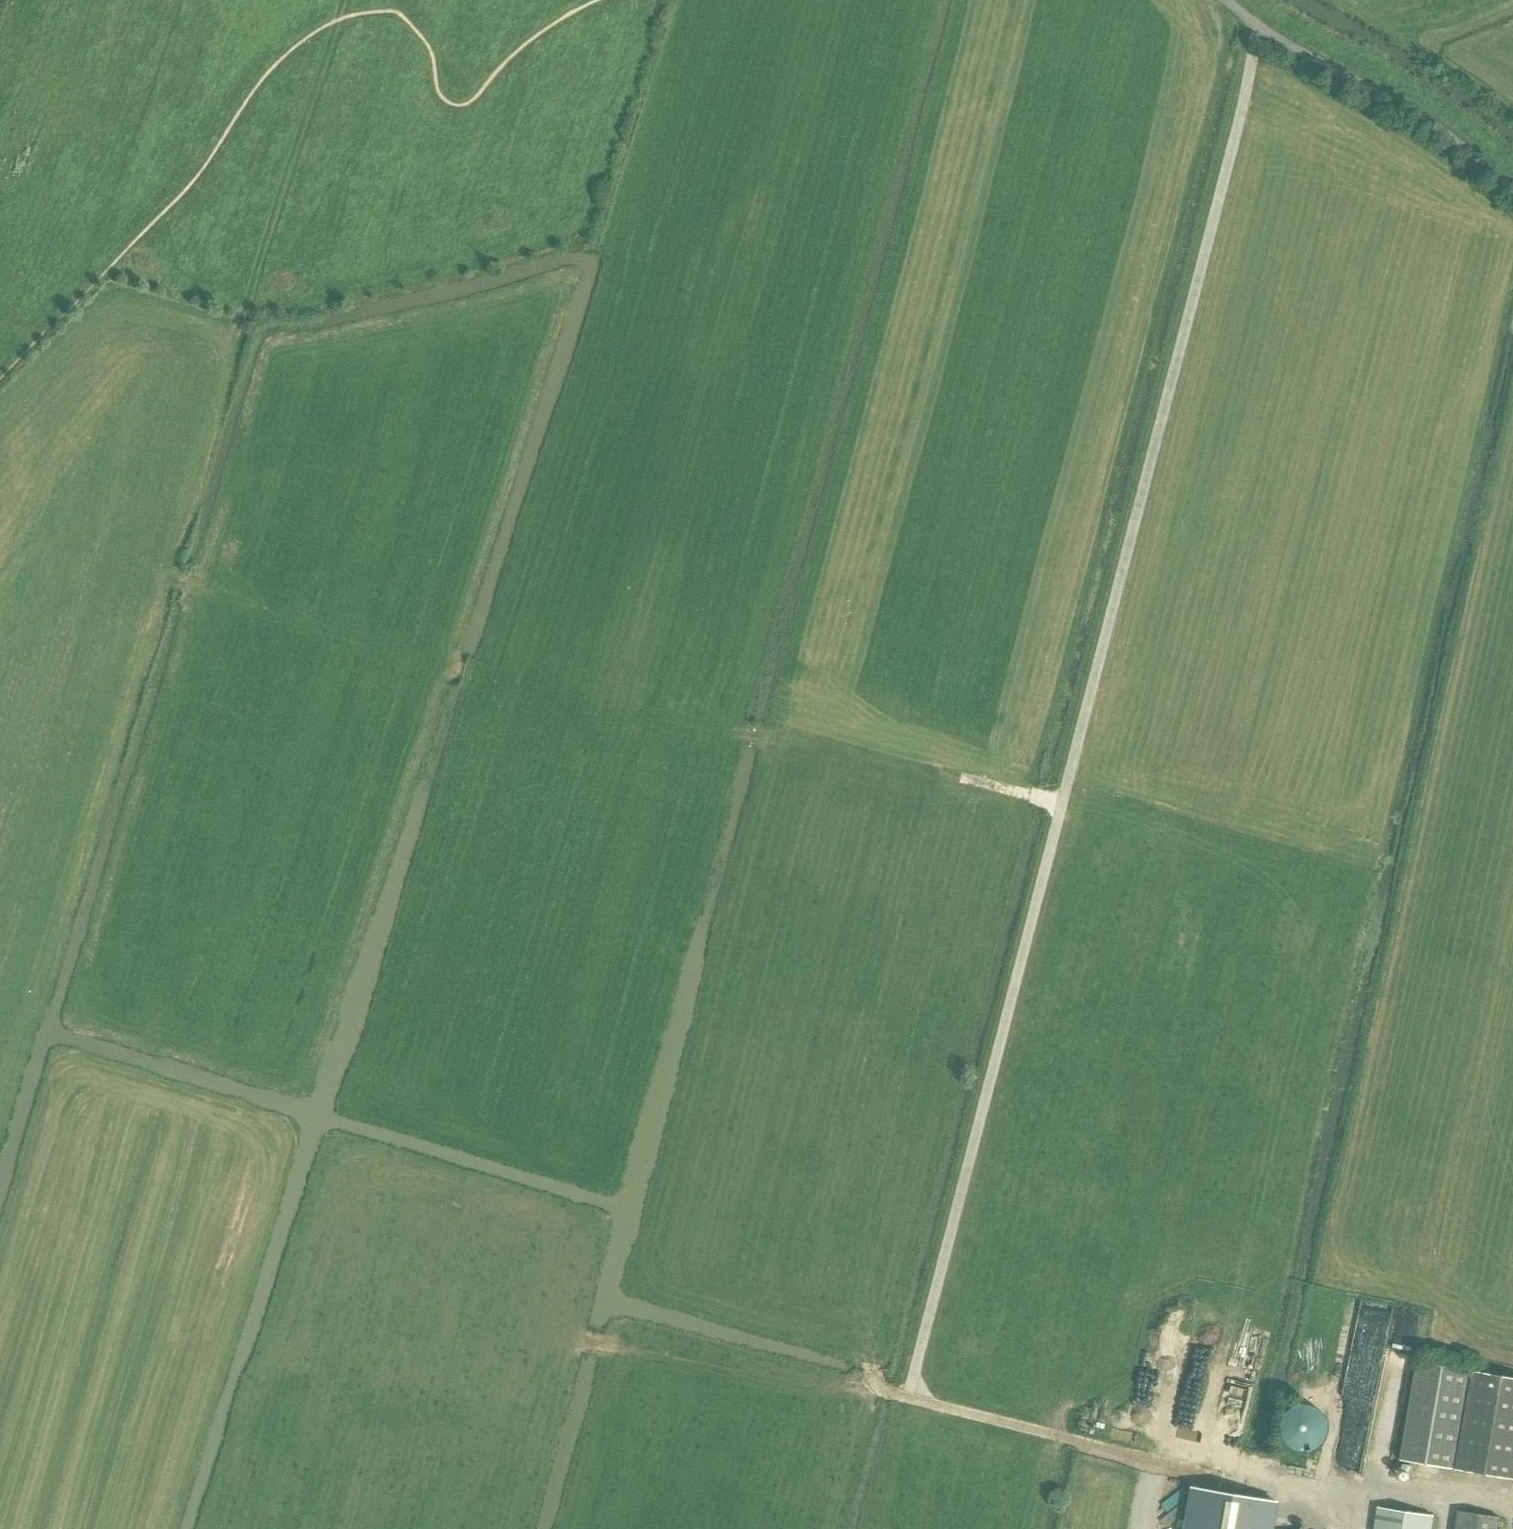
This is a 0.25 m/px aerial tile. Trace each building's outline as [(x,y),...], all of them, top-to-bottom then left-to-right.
[(1401,1460),(1452,1469),(1469,1370),(1417,1361),(1401,1460)] [(1512,1479),(1512,1378),(1473,1371),(1456,1469),(1512,1479)] [(1308,1404),(1305,1403),(1302,1403),(1299,1404),(1297,1405),(1294,1405),(1292,1407),(1289,1408),(1287,1410),(1285,1412),(1284,1414),(1282,1417),(1281,1419),(1281,1422),(1280,1425),(1280,1428),(1280,1430),(1281,1433),(1282,1436),(1283,1438),(1284,1441),(1286,1443),(1288,1445),(1290,1446),(1292,1448),(1295,1449),(1298,1450),(1300,1451),(1303,1451),(1306,1451),(1309,1450),(1311,1450),(1314,1449),(1316,1447),(1319,1446),(1321,1444),(1322,1442),(1324,1440),(1325,1437),(1326,1435),(1327,1432),(1328,1429),(1328,1427),(1328,1424),(1327,1421),(1326,1419),(1325,1416),(1324,1414),(1322,1411),(1320,1410),(1318,1408),(1315,1406),(1313,1405),(1310,1404),(1308,1404)] [(1256,1500),(1194,1489),(1188,1528),(1270,1528),(1272,1523),(1273,1523),(1276,1502),(1257,1499),(1256,1500)] [(1433,1516),(1378,1508),(1375,1528),(1431,1528),(1433,1516)] [(1456,1528),(1497,1528),(1499,1517),(1459,1511),(1456,1528)]
